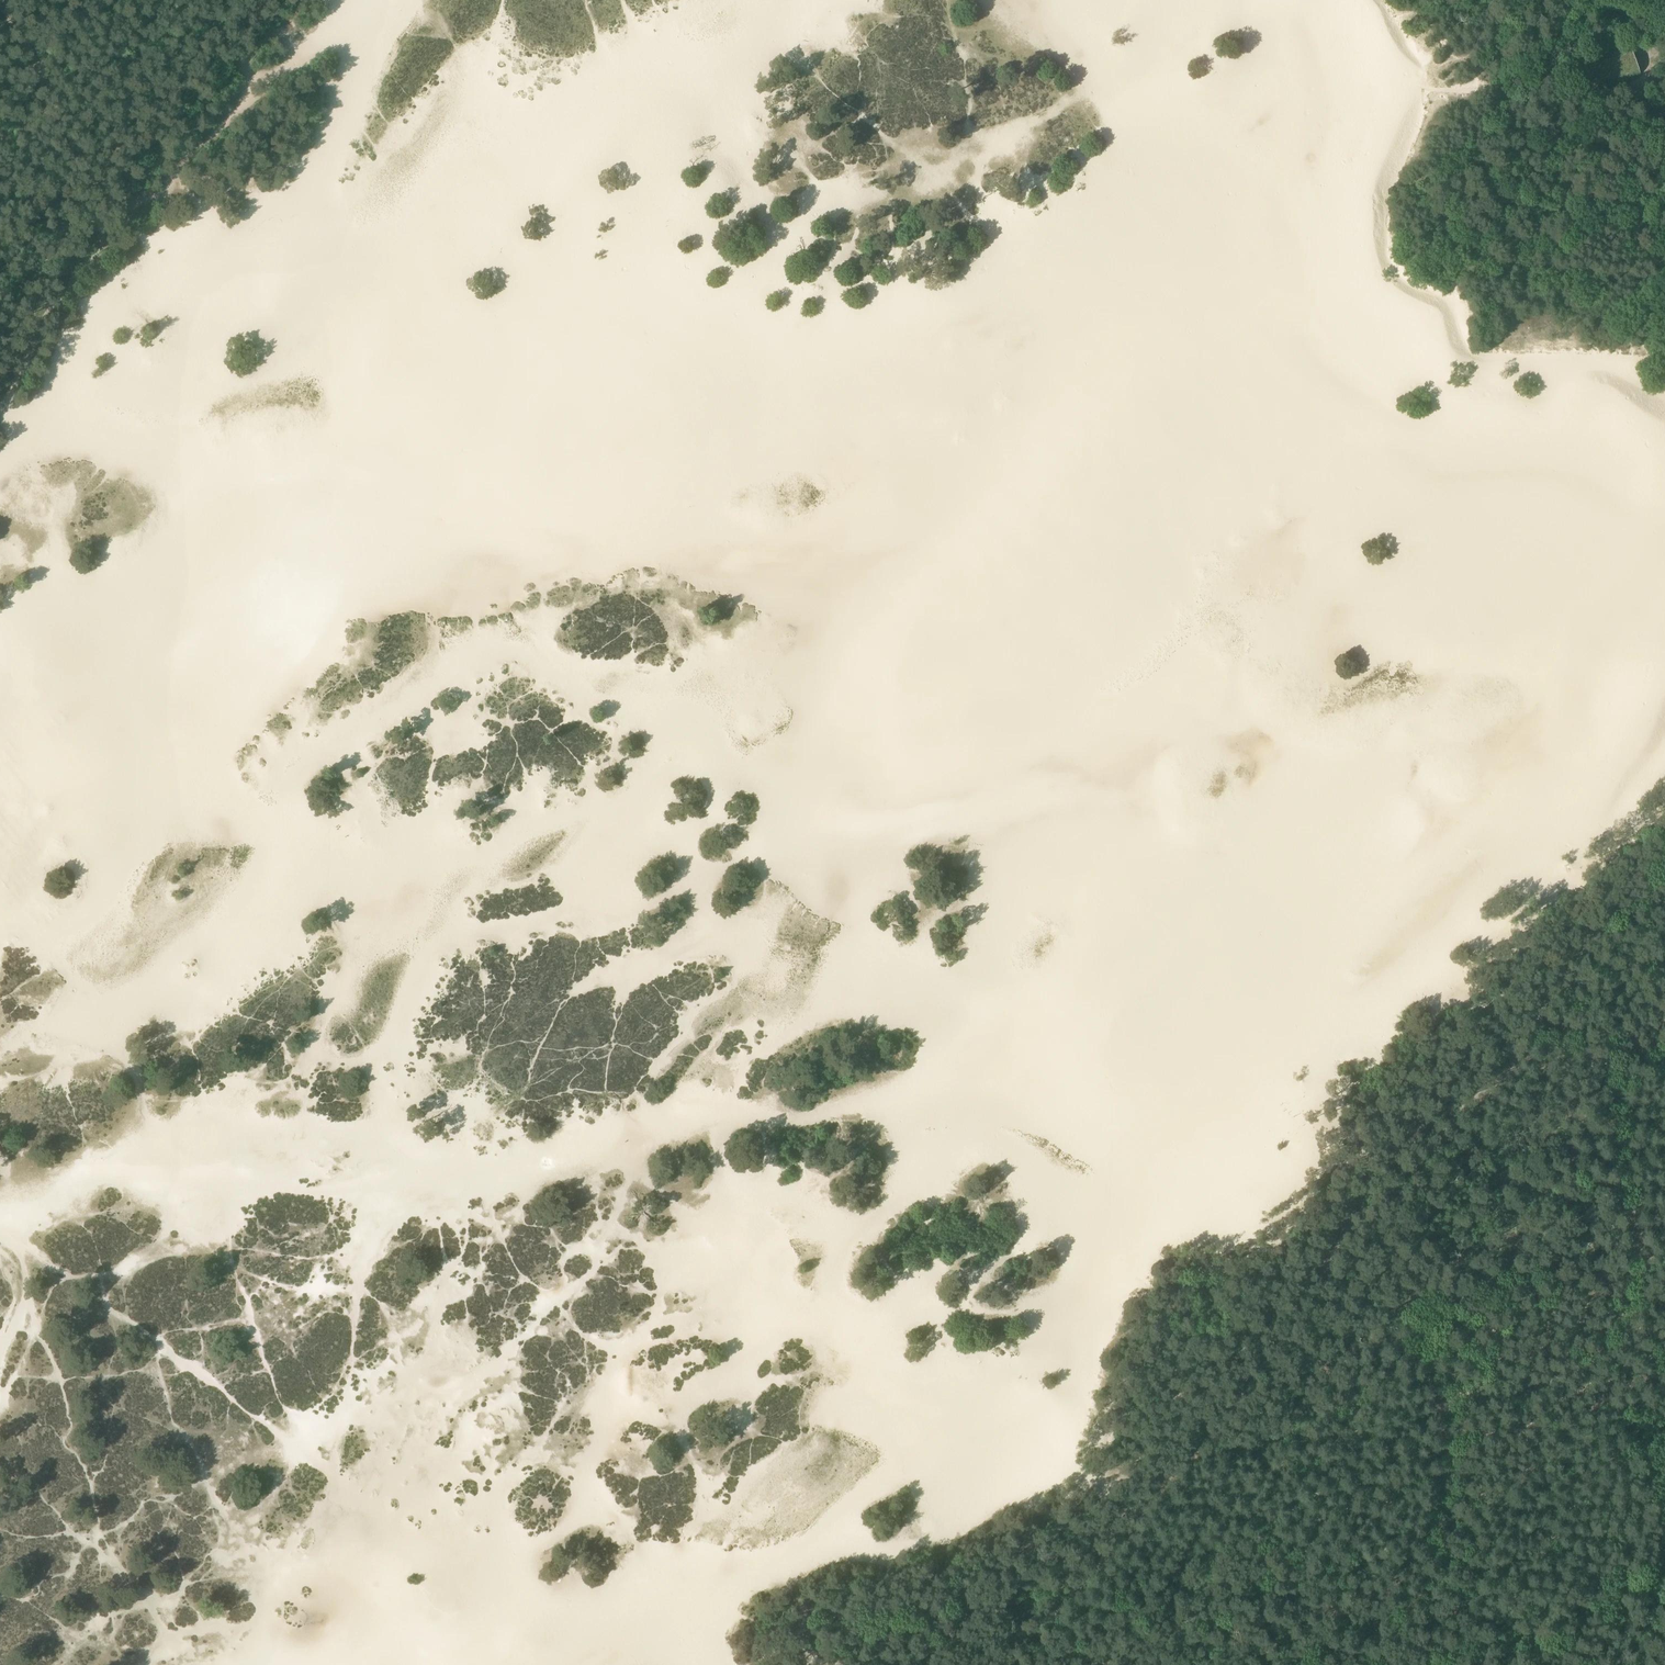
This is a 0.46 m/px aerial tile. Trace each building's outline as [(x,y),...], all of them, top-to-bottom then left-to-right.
[(1639,76),(1628,44),(1586,59),(1597,91),(1639,76)]
